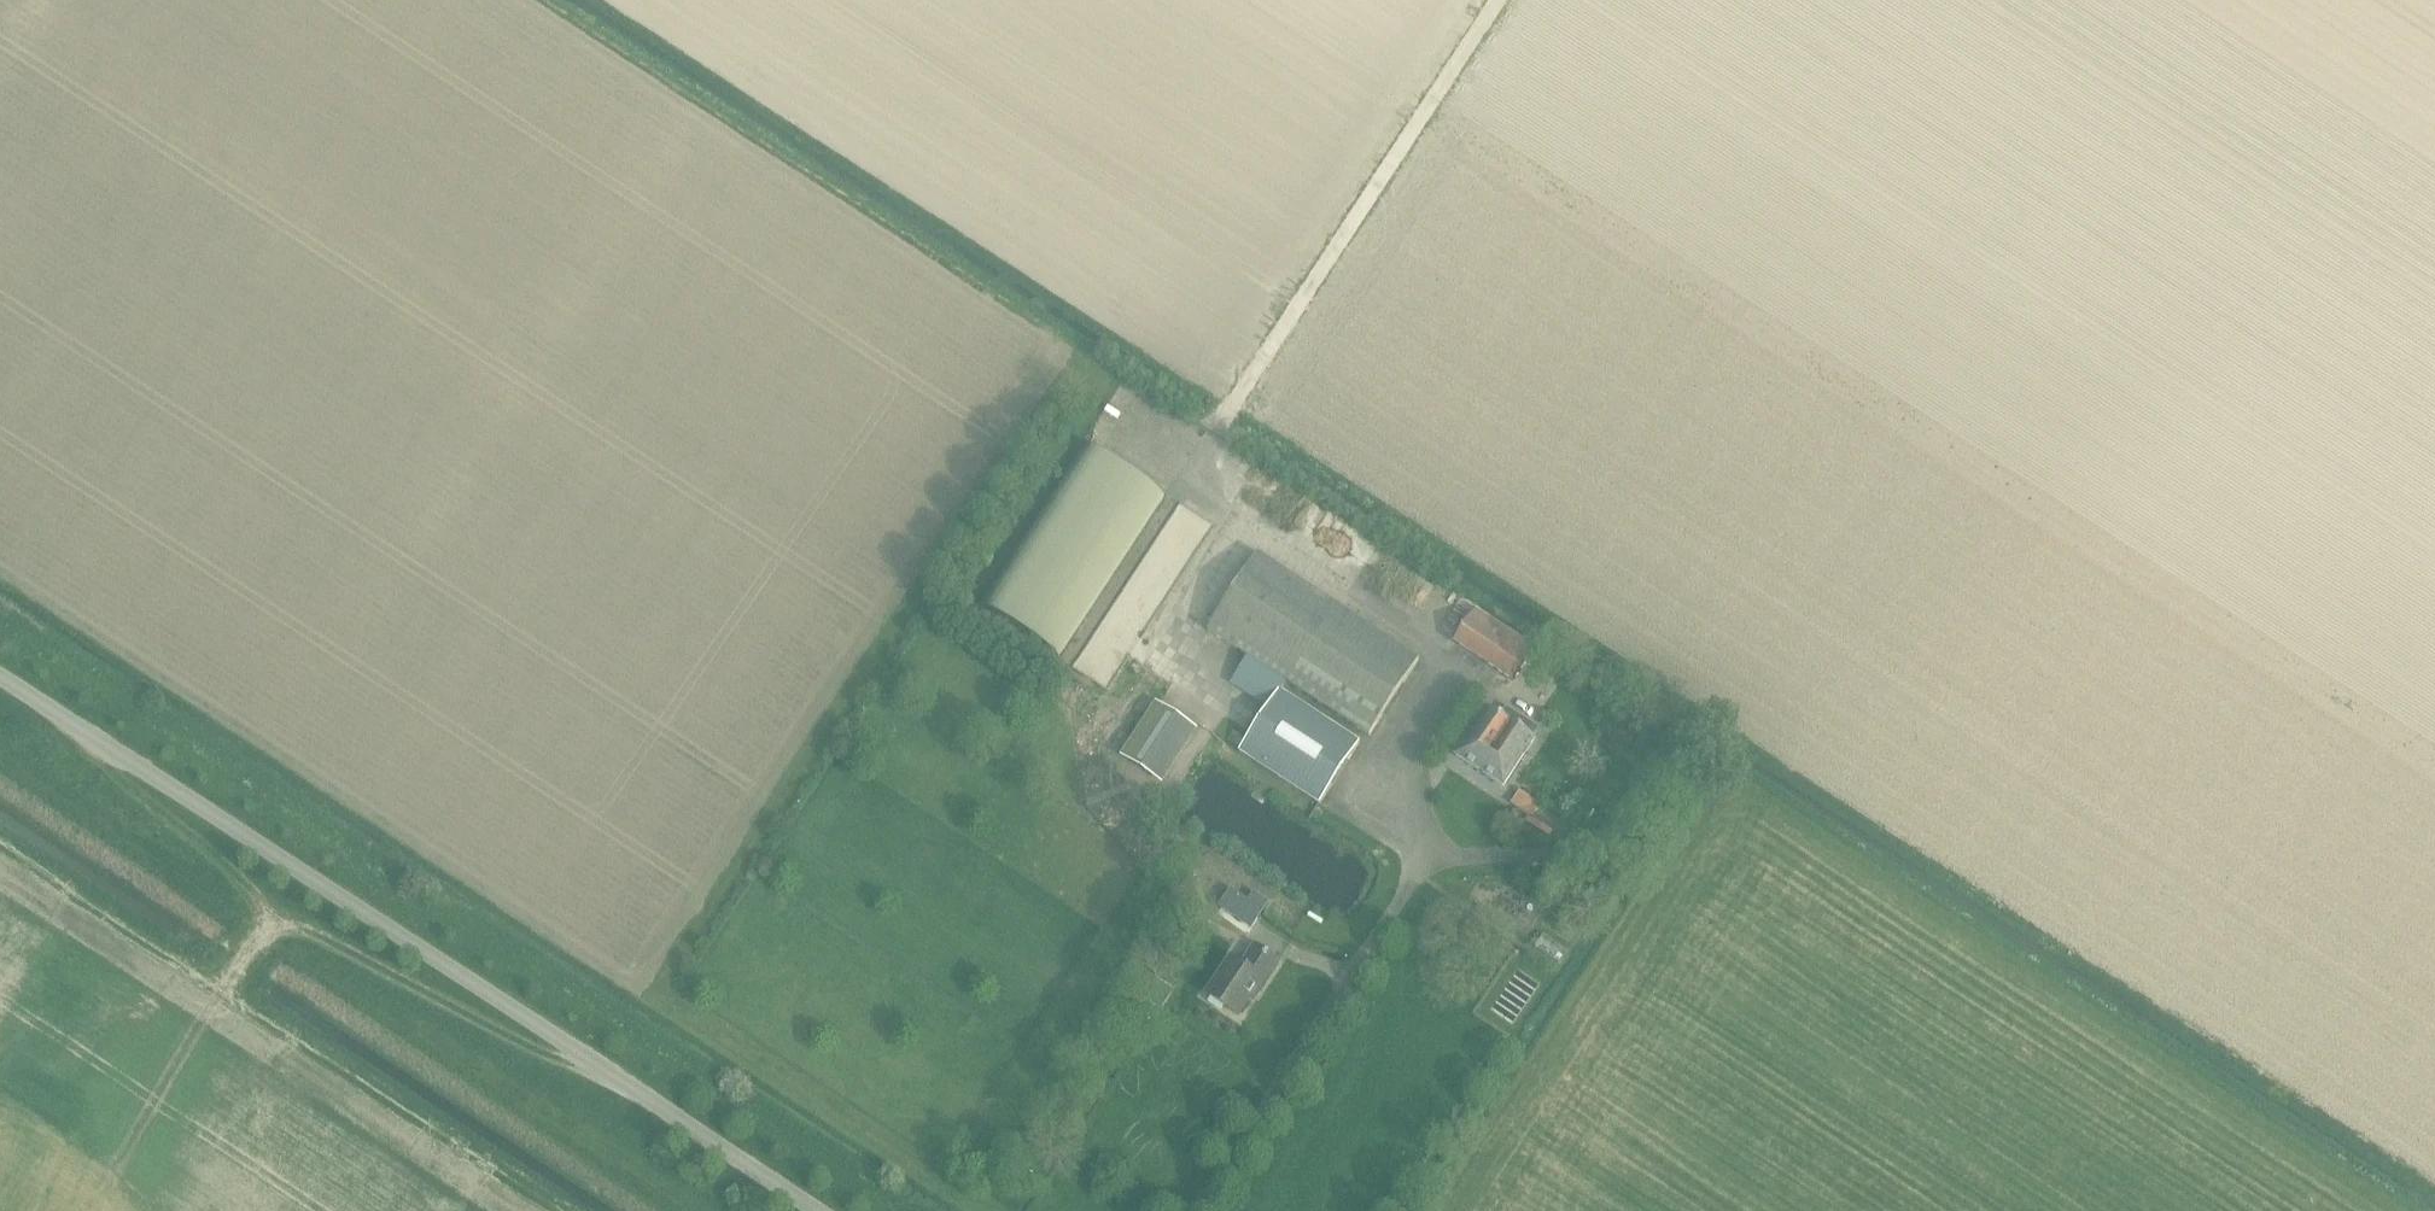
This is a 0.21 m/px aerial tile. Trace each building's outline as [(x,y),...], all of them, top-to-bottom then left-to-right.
[(1164,496),(1082,443),(977,605),(1058,658),(1164,496)] [(1369,736),(1418,661),(1256,556),(1207,631),(1369,736)] [(1454,643),(1513,681),(1533,650),(1474,612),(1454,643)] [(1320,804),(1359,743),(1279,692),(1240,751),(1320,804)] [(1130,751),(1165,774),(1198,724),(1163,701),(1130,751)] [(1504,786),(1534,739),(1520,730),(1525,721),(1506,709),(1500,718),(1486,709),(1456,756),(1504,786)] [(1532,817),(1540,805),(1519,792),(1511,804),(1532,817)] [(1231,891),(1219,908),(1237,920),(1245,908),(1259,918),(1269,904),(1255,894),(1249,903),(1231,891)] [(1259,991),(1278,962),(1256,947),(1243,966),(1232,959),(1207,996),(1238,1016),(1256,989),(1259,991)]
